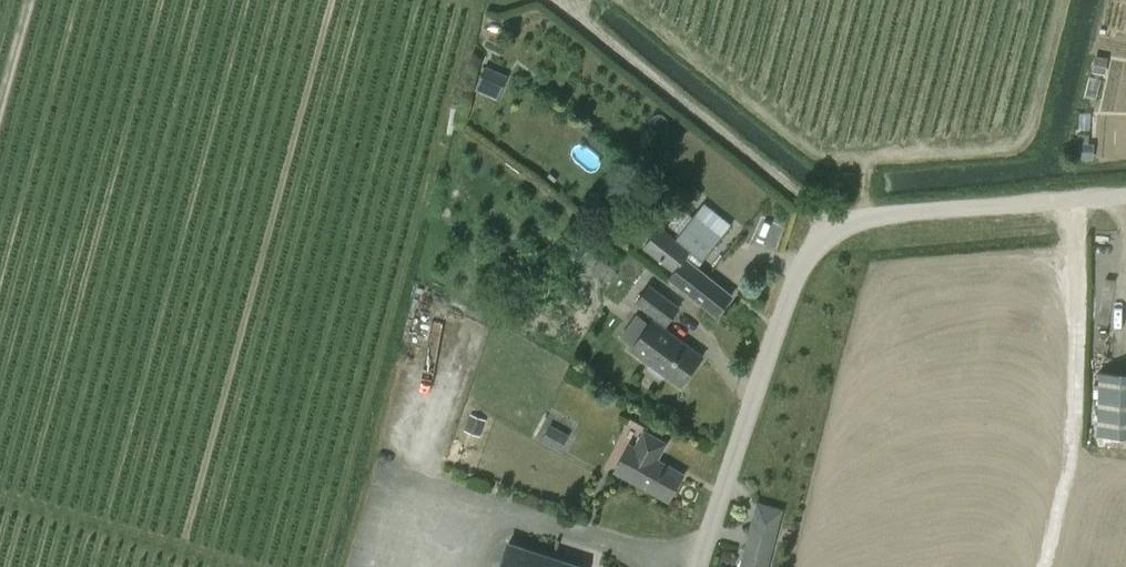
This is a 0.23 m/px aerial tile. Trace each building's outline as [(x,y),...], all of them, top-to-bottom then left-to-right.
[(502,75),(486,67),(480,79),(497,87),(502,75)] [(1092,145),(1079,145),(1079,161),(1092,161),(1092,145)] [(732,226),(704,203),(676,239),(661,227),(644,247),(676,271),(670,280),(717,317),(732,296),(697,268),(732,226)] [(601,261),(592,272),(607,284),(616,273),(601,261)] [(664,328),(679,308),(649,286),(637,303),(653,314),(656,317),(632,350),(650,364),(647,368),(662,378),(665,374),(681,386),(703,357),(664,328)] [(1098,432),(1125,434),(1125,372),(1100,371),(1098,432)] [(558,448),(568,429),(548,419),(538,439),(558,448)] [(616,472),(668,500),(681,474),(656,460),(665,444),(645,432),(636,449),(630,445),(616,472)] [(781,525),(751,518),(738,566),(770,566),(781,525)] [(508,541),(500,566),(588,566),(508,541)]
